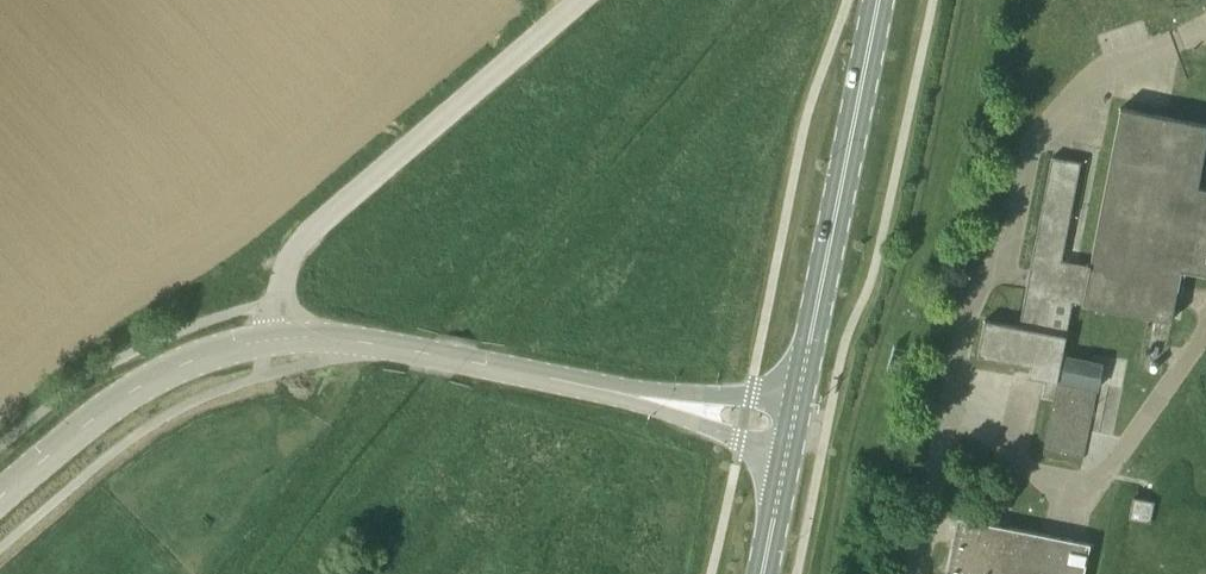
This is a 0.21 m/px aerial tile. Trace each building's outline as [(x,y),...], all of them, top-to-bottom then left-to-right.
[(1193,122),(1122,108),(1091,266),(1062,260),(1081,162),(1052,156),(1019,326),(985,319),(978,355),(1032,365),(1030,374),(1058,381),(1043,452),(1083,460),(1105,361),(1064,353),(1074,302),(1173,321),(1183,269),(1205,273),(1205,188),(1199,186),(1205,153),(1205,124),(1193,122)] [(1130,519),(1136,520),(1151,523),(1155,501),(1134,497),(1130,519)] [(1092,543),(958,516),(957,523),(952,546),(946,573),(1086,573),(1092,543)]
